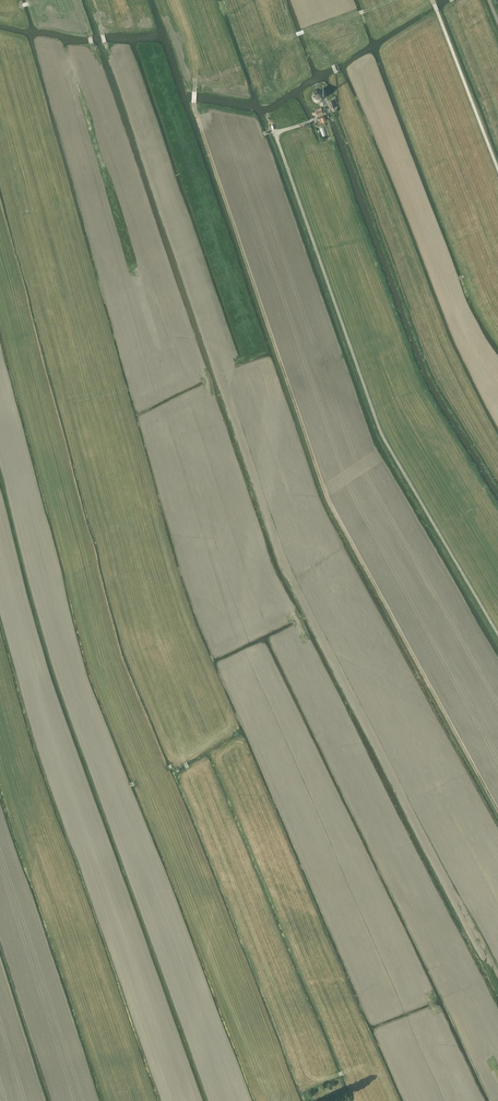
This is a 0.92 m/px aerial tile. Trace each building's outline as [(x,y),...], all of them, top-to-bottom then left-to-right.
[(312,96),(313,100),(318,103),(323,100),(324,98),(324,96),(322,91),(318,89),(316,90),(316,88),(314,89),(315,90),(313,91),(312,96)] [(333,99),(333,100),(329,102),(332,109),(336,107),(334,103),(337,102),(338,102),(336,98),(333,99)]
